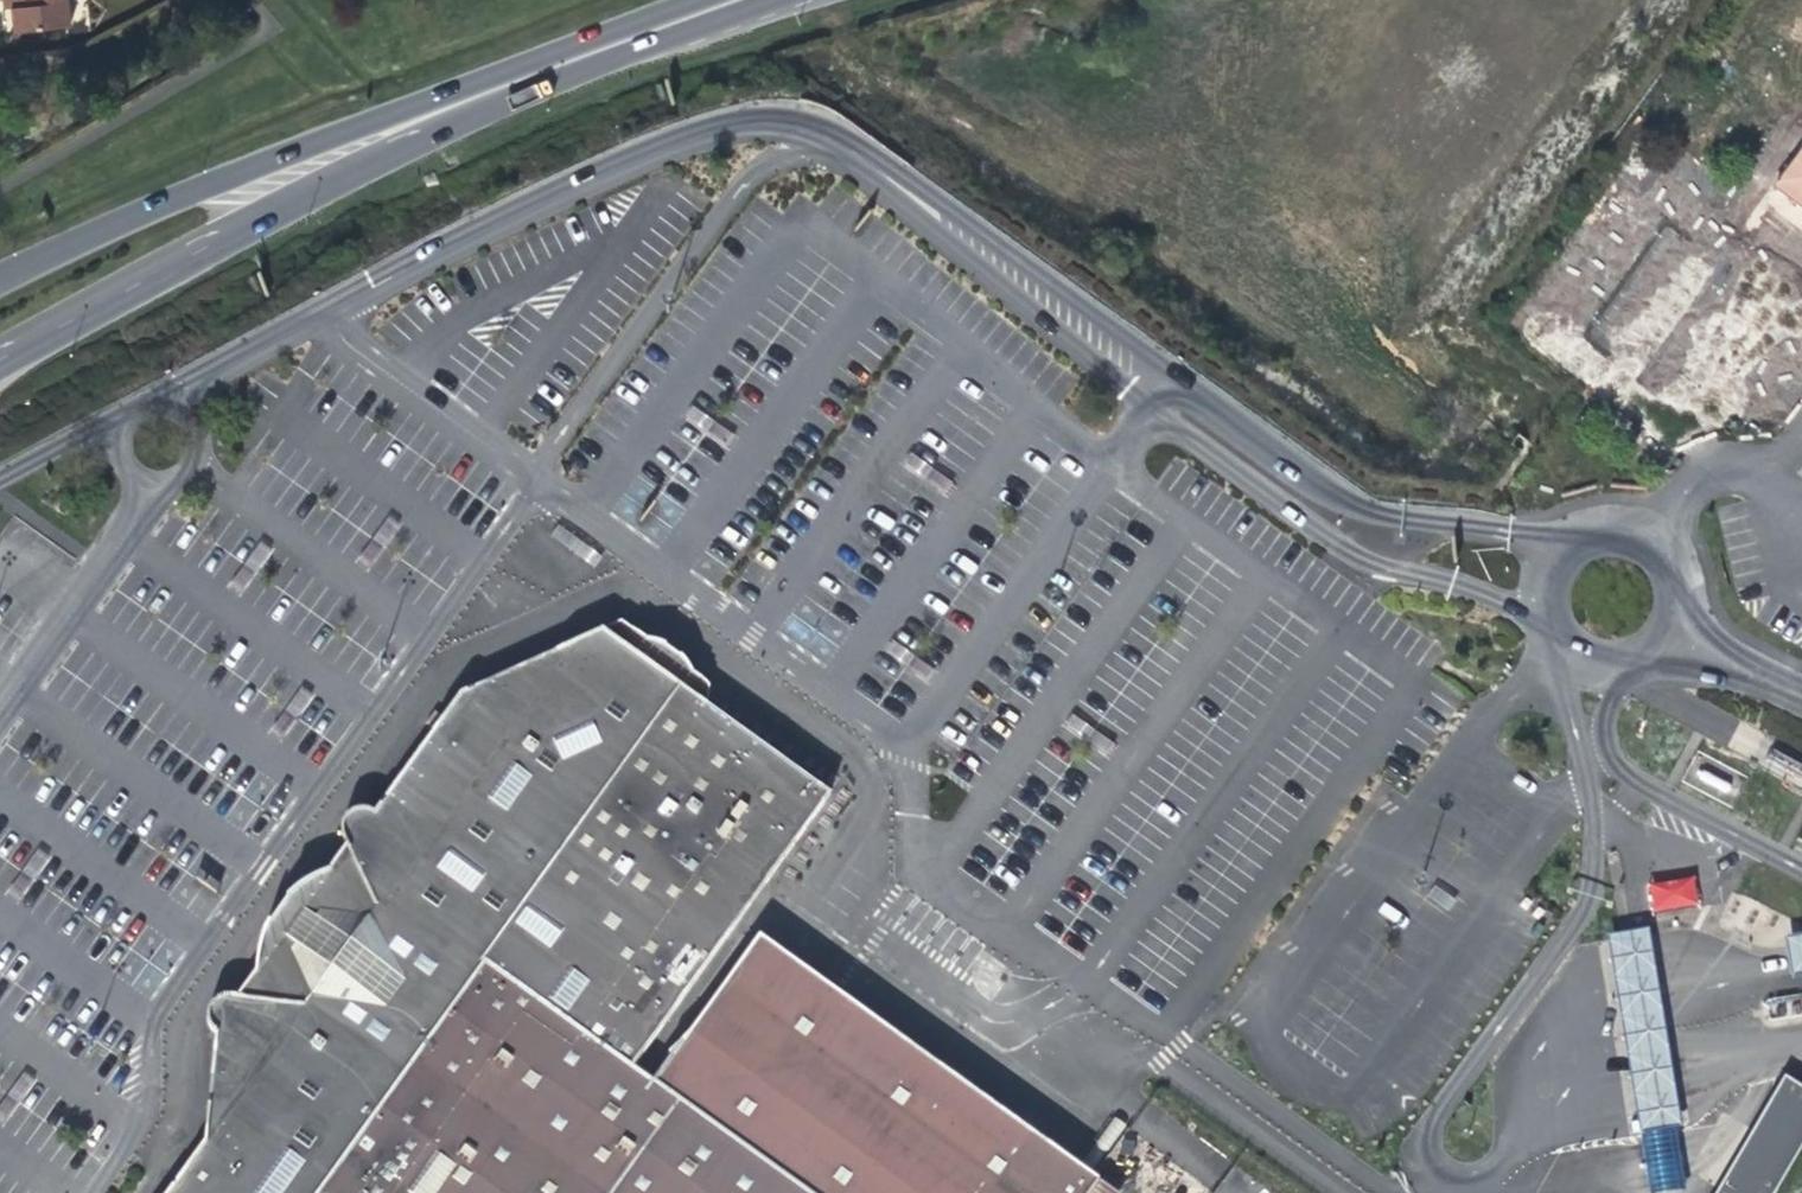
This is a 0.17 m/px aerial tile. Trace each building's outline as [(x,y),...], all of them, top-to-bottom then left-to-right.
[(5,8),(12,7),(15,34),(69,27),(66,0),(4,0),(5,8)] [(1773,192),(1801,213),(1801,152),(1773,192)] [(708,685),(691,673),(687,666),(682,660),(669,650),(662,646),(655,643),(647,640),(645,640),(621,622),(602,630),(622,644),(617,685),(658,714),(696,698),(708,685)] [(459,695),(374,813),(372,812),(367,810),(362,810),(356,810),(351,812),(347,815),(343,819),(341,824),(340,830),(340,835),(342,840),(344,845),(346,846),(375,908),(305,1005),(238,996),(235,995),(229,994),(223,995),(218,997),(213,1000),(210,1005),(207,1010),(206,1015),(206,1021),(208,1026),(211,1031),(215,1035),(204,1142),(167,1192),(1090,1192),(1098,1182),(759,936),(688,1032),(667,1054),(669,1056),(651,1082),(632,1068),(830,794),(696,698),(658,714),(617,685),(622,644),(602,630),(459,695)] [(375,908),(346,846),(328,871),(324,872),(310,879),(298,888),(287,898),(278,910),(270,922),(263,936),(258,950),(255,964),(255,973),(238,996),(305,1005),(375,908)] [(1653,913),(1700,903),(1693,874),(1646,885),(1653,913)] [(1664,1034),(1647,930),(1606,937),(1649,1192),(1691,1192),(1664,1034)] [(1791,979),(1801,978),(1801,935),(1785,938),(1791,979)] [(1715,1192),(1774,1192),(1801,1145),(1801,1088),(1783,1077),(1715,1192)] [(1090,1192),(1115,1192),(1098,1182),(1090,1192)]
